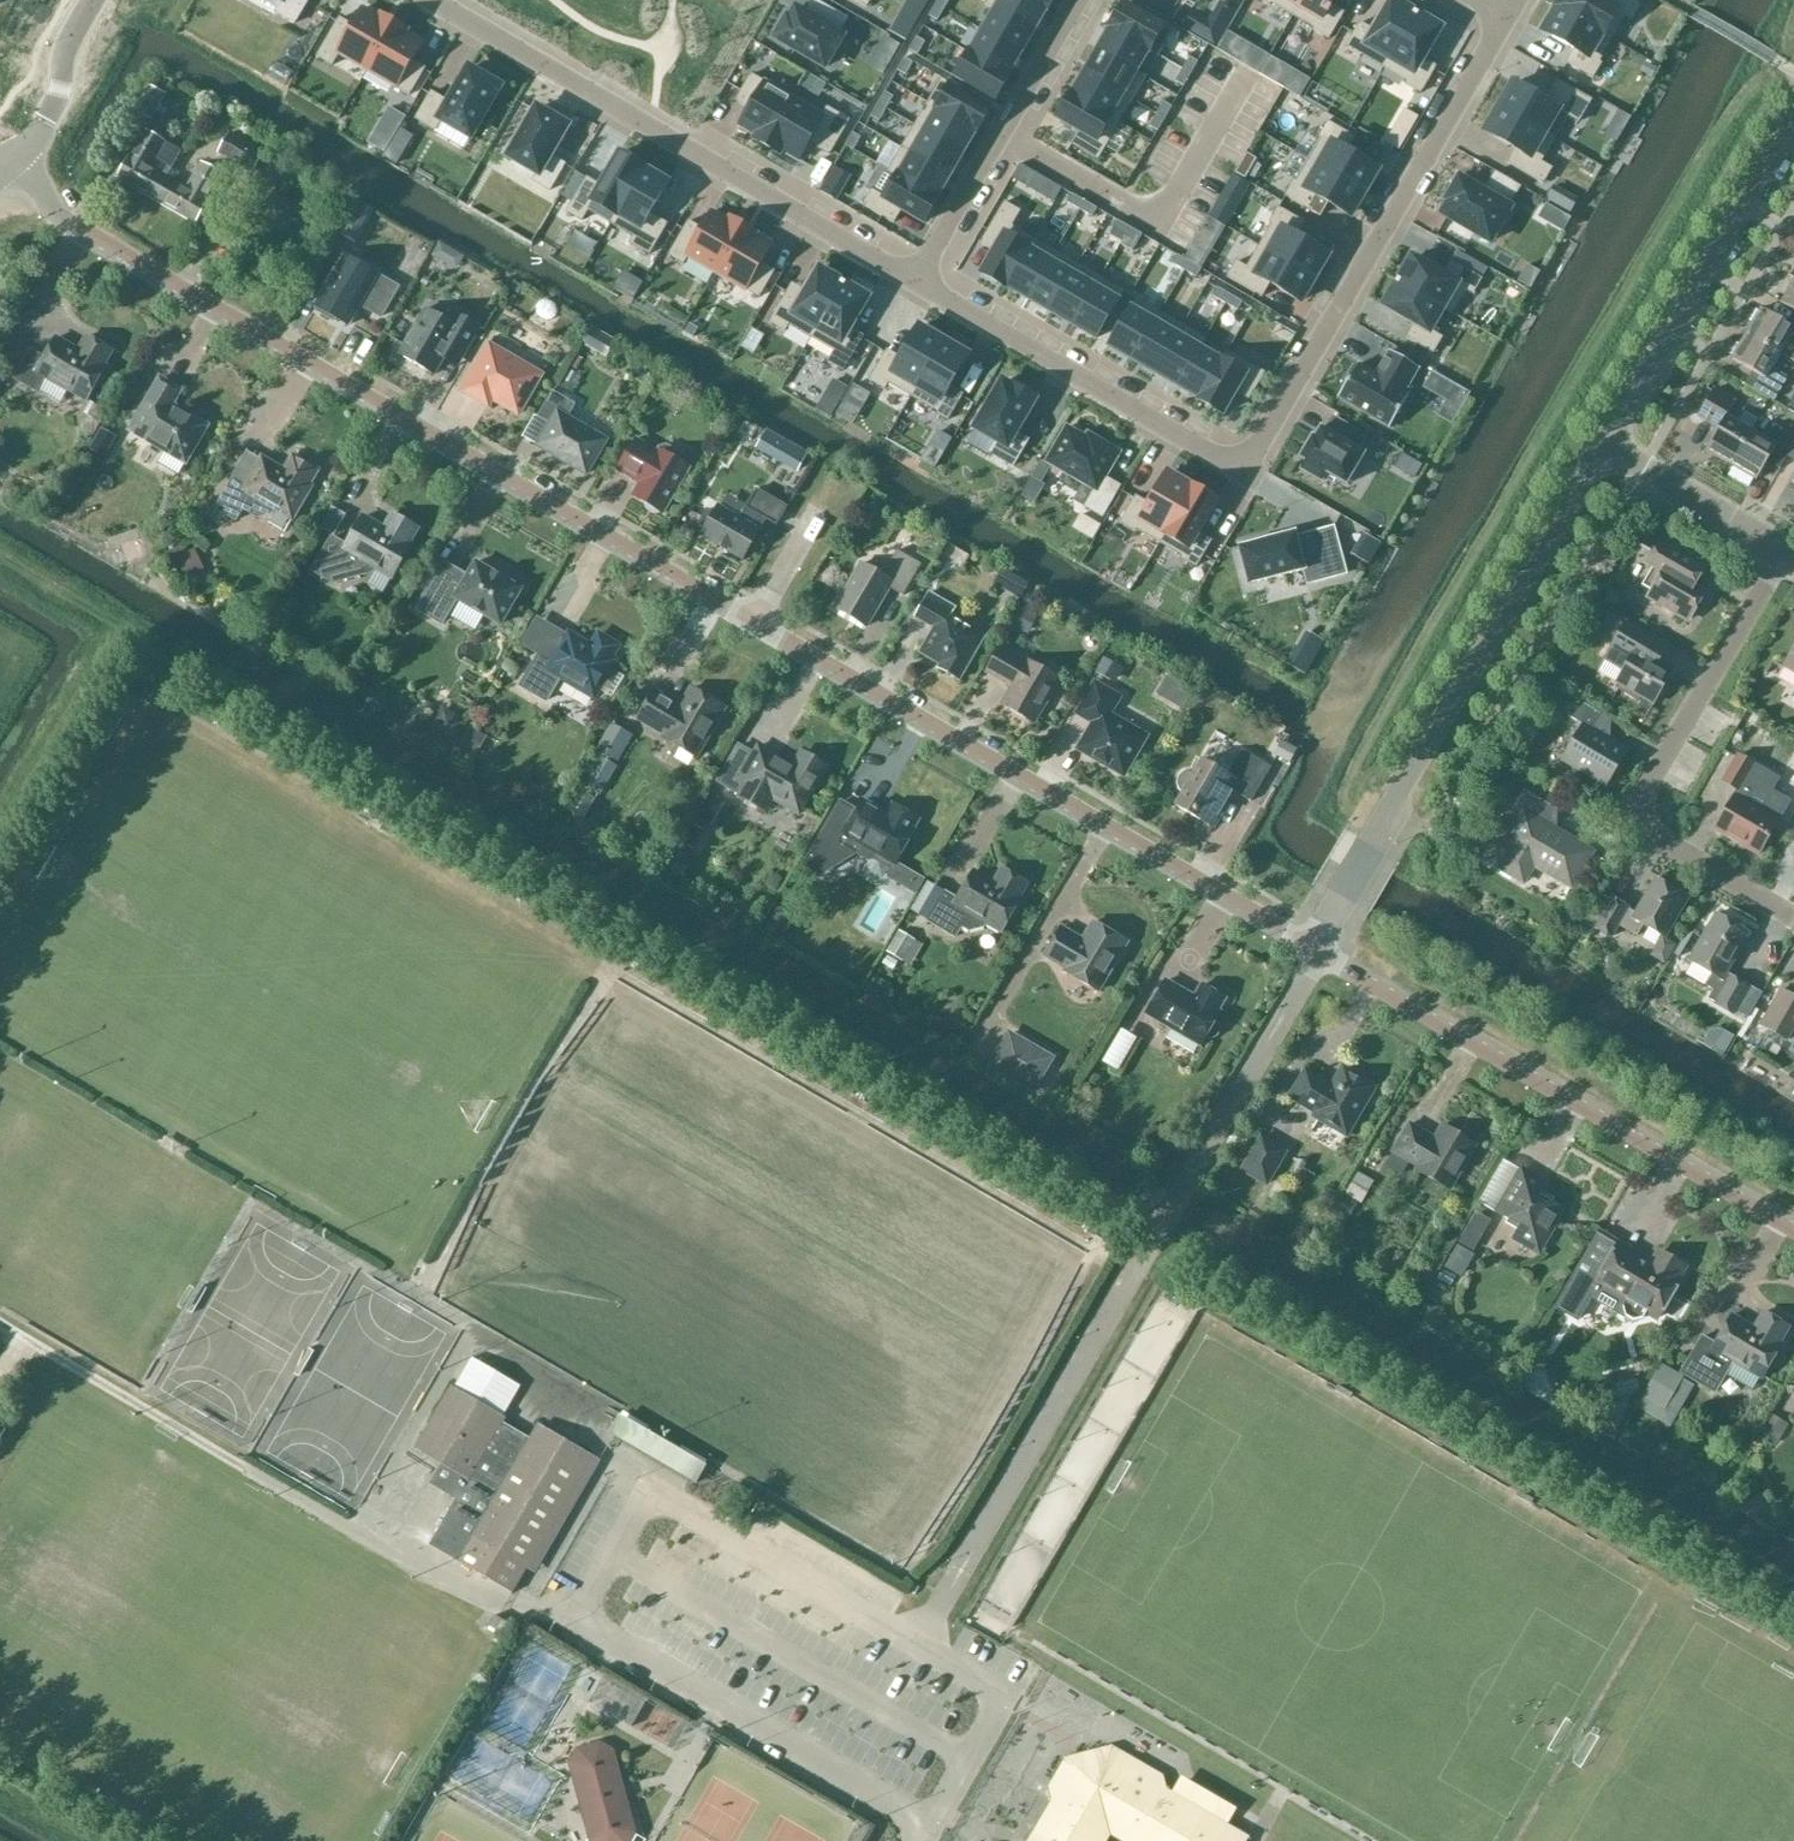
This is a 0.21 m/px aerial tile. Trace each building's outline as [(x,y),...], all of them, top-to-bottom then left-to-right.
[(283,0),(276,13),(295,24),(309,0),(283,0)] [(777,35),(775,39),(825,68),(843,37),(839,34),(847,20),(814,0),(806,15),(796,9),(789,19),(787,18),(785,21),(784,20),(783,22),(784,23),(778,34),(776,33),(775,35),(777,35)] [(936,4),(945,9),(950,0),(938,0),(936,4)] [(985,4),(996,10),(996,9),(1033,31),(1046,9),(1046,8),(1032,0),(988,0),(985,4)] [(1046,8),(1046,9),(1047,10),(1053,0),(1032,0),(1046,8)] [(1270,5),(1271,3),(1293,16),(1302,0),(1260,0),(1270,5)] [(1293,16),(1315,29),(1314,31),(1328,40),(1344,13),(1330,6),(1334,0),(1302,0),(1293,16)] [(1360,23),(1345,49),(1360,58),(1361,55),(1384,69),(1417,13),(1415,12),(1414,13),(1413,13),(1391,0),(1388,6),(1374,31),(1360,23)] [(1556,8),(1557,9),(1558,8),(1612,40),(1625,17),(1632,21),(1641,6),(1631,0),(1603,0),(1603,1),(1600,0),(1560,0),(1556,8)] [(936,4),(929,16),(937,21),(945,9),(936,4)] [(1124,4),(1109,29),(1111,30),(1112,29),(1148,50),(1148,51),(1158,57),(1172,32),(1124,4)] [(340,19),(317,57),(332,66),(339,54),(367,71),(395,23),(381,15),(380,18),(363,8),(353,26),(340,19)] [(1556,11),(1543,32),(1550,36),(1574,50),(1567,64),(1593,79),(1601,64),(1599,63),(1612,40),(1558,8),(1557,9),(1556,11)] [(996,10),(983,32),(1021,53),(1022,51),(1033,31),(996,9),(996,10)] [(1417,13),(1384,69),(1407,82),(1406,85),(1421,93),(1436,67),(1423,59),(1437,35),(1440,29),(1419,16),(1418,16),(1419,14),(1417,13)] [(1190,15),(1183,28),(1213,45),(1221,32),(1206,24),(1190,15)] [(898,18),(890,32),(906,41),(914,27),(898,18)] [(395,23),(367,71),(410,96),(425,68),(412,61),(422,43),(406,33),(408,30),(395,23)] [(1099,49),(1098,51),(1135,72),(1136,71),(1148,51),(1148,50),(1112,29),(1111,30),(1100,49),(1099,49)] [(971,53),(970,54),(1007,76),(1008,74),(1019,56),(1021,53),(983,32),(971,53)] [(1217,50),(1228,56),(1238,38),(1227,32),(1217,50)] [(887,37),(880,48),(895,56),(901,46),(887,37)] [(10,61),(17,47),(0,38),(0,56),(10,61)] [(917,38),(909,50),(918,55),(925,42),(917,38)] [(1097,54),(1085,73),(1132,101),(1146,77),(1136,71),(1135,72),(1098,51),(1097,53),(1097,54)] [(970,52),(955,77),(995,100),(1009,75),(1008,74),(1007,76),(970,54),(971,53),(970,52)] [(1265,64),(1259,74),(1261,76),(1284,89),(1299,98),(1310,79),(1269,56),(1265,64)] [(1190,57),(1182,70),(1191,75),(1198,62),(1190,57)] [(905,58),(897,71),(906,76),(913,63),(905,58)] [(432,93),(416,119),(436,130),(442,120),(471,137),(500,87),(487,80),(488,79),(471,70),(469,69),(449,103),(432,93)] [(1182,70),(1175,82),(1184,87),(1191,75),(1182,70)] [(1073,95),(1072,96),(1119,123),(1132,101),(1085,73),(1073,95)] [(751,75),(736,101),(750,109),(739,127),(756,137),(754,139),(767,147),(795,99),(765,82),(765,83),(751,75)] [(942,80),(928,104),(975,131),(974,132),(976,133),(990,108),(942,80)] [(1500,105),(1499,107),(1554,139),(1568,116),(1578,123),(1591,101),(1557,80),(1545,101),(1514,83),(1512,87),(1501,106),(1500,105)] [(153,120),(167,95),(149,84),(134,110),(153,120)] [(885,92),(878,104),(886,109),(893,97),(885,92)] [(1072,94),(1057,119),(1079,132),(1072,145),(1098,160),(1119,123),(1072,96),(1073,95),(1072,94)] [(795,99),(767,147),(780,155),(782,152),(798,161),(809,143),(829,155),(849,121),(827,108),(823,116),(795,99)] [(1164,102),(1156,115),(1165,120),(1172,107),(1164,102)] [(878,104),(871,117),(879,122),(886,109),(878,104)] [(928,104),(915,126),(963,154),(964,151),(974,132),(975,131),(928,104)] [(1488,128),(1486,132),(1516,150),(1509,163),(1543,184),(1552,169),(1541,163),(1554,139),(1499,107),(1498,109),(1499,110),(1488,128)] [(390,108),(383,120),(399,129),(406,117),(390,108)] [(518,141),(509,157),(538,173),(533,181),(550,191),(565,165),(551,157),(560,142),(558,142),(567,126),(537,109),(528,125),(524,122),(514,139),(518,141)] [(1156,115),(1149,127),(1158,132),(1165,120),(1156,115)] [(1308,130),(1295,152),(1310,161),(1364,193),(1366,191),(1365,191),(1375,173),(1378,169),(1355,156),(1347,151),(1355,138),(1328,123),(1320,138),(1308,130)] [(915,126),(902,148),(949,176),(961,156),(963,154),(915,126)] [(1394,129),(1387,143),(1401,151),(1408,137),(1394,129)] [(168,179),(167,178),(183,152),(146,130),(145,133),(123,170),(129,174),(123,184),(155,202),(168,179)] [(852,133),(845,146),(854,151),(861,138),(852,133)] [(200,215),(222,177),(231,162),(252,175),(265,154),(231,134),(209,170),(200,165),(186,189),(168,179),(155,202),(188,221),(194,211),(200,215)] [(390,146),(384,156),(396,163),(402,153),(390,146)] [(902,148),(889,171),(936,198),(937,197),(949,176),(902,148)] [(1295,152),(1283,173),(1295,180),(1294,182),(1286,196),(1320,216),(1328,203),(1350,216),(1352,213),(1363,195),(1364,193),(1310,161),(1295,152)] [(1238,167),(1234,174),(1245,181),(1257,159),(1246,153),(1238,167)] [(587,178),(567,213),(582,221),(588,210),(611,224),(643,169),(644,170),(645,169),(619,154),(601,186),(587,178)] [(1019,164),(1011,177),(1028,186),(1035,173),(1019,164)] [(872,191),(864,205),(894,223),(901,210),(924,223),(938,198),(937,197),(936,198),(889,171),(881,166),(868,189),(872,191)] [(643,169),(611,224),(634,237),(631,244),(650,255),(667,225),(650,214),(668,184),(644,170),(643,169)] [(1451,202),(1443,214),(1491,242),(1510,208),(1509,208),(1521,187),(1495,172),(1483,193),(1460,180),(1448,200),(1451,202)] [(1231,179),(1227,186),(1243,196),(1250,184),(1245,181),(1234,174),(1231,179)] [(827,179),(820,191),(833,199),(840,186),(827,179)] [(1073,195),(1068,203),(1080,210),(1085,202),(1073,195)] [(1085,202),(1080,210),(1092,217),(1097,209),(1085,202)] [(1005,203),(981,244),(994,251),(982,274),(1006,288),(1007,287),(1006,286),(1028,248),(1027,247),(1006,235),(1020,212),(1005,203)] [(1272,225),(1260,247),(1315,279),(1316,276),(1315,276),(1326,258),(1328,255),(1297,237),(1305,224),(1279,208),(1270,223),(1272,225)] [(689,222),(668,256),(683,265),(687,257),(716,274),(743,226),(730,218),(729,221),(712,211),(702,229),(689,222)] [(356,216),(344,237),(357,244),(369,223),(356,216)] [(1118,221),(1113,229),(1125,236),(1130,228),(1118,221)] [(743,226),(716,274),(745,291),(746,290),(759,298),(774,271),(761,264),(771,246),(755,236),(757,233),(743,226)] [(1125,236),(1120,244),(1133,252),(1137,243),(1142,235),(1130,228),(1125,236)] [(1199,234),(1189,251),(1207,261),(1216,244),(1199,234)] [(1028,248),(1006,286),(1007,287),(1008,287),(1028,299),(1056,252),(1032,238),(1027,247),(1028,248)] [(440,242),(432,255),(441,260),(449,247),(440,242)] [(301,246),(294,259),(302,264),(309,251),(301,246)] [(1236,262),(1227,277),(1262,297),(1270,284),(1300,302),(1303,298),(1313,280),(1313,281),(1315,279),(1260,247),(1247,269),(1236,262)] [(1056,252),(1028,299),(1048,311),(1051,312),(1078,265),(1056,252)] [(1177,256),(1172,264),(1184,271),(1189,263),(1184,260),(1177,256)] [(336,318),(349,326),(361,305),(381,317),(398,288),(345,257),(316,306),(319,308),(317,311),(334,321),(336,318)] [(1398,279),(1397,281),(1443,308),(1442,309),(1452,315),(1466,291),(1473,294),(1481,280),(1451,262),(1443,276),(1419,262),(1413,258),(1400,279),(1399,280),(1398,279)] [(1189,263),(1184,271),(1197,278),(1202,270),(1189,263)] [(1078,265),(1051,312),(1053,314),(1053,313),(1073,325),(1101,278),(1078,265)] [(1526,265),(1517,280),(1529,288),(1538,272),(1526,265)] [(787,292),(770,323),(785,332),(788,325),(812,338),(844,282),(842,281),(841,283),(819,270),(806,291),(801,300),(787,292)] [(1101,278),(1073,325),(1094,337),(1097,339),(1124,292),(1101,278)] [(1397,285),(1384,307),(1391,310),(1415,325),(1407,338),(1433,353),(1442,338),(1429,331),(1442,309),(1443,308),(1397,281),(1396,283),(1397,284),(1397,285)] [(844,282),(812,338),(835,352),(828,363),(843,371),(863,337),(850,329),(868,298),(845,285),(846,284),(844,282)] [(1781,304),(1793,311),(1793,282),(1781,304)] [(1218,288),(1213,297),(1225,304),(1230,296),(1218,288)] [(1230,296),(1225,304),(1238,311),(1243,303),(1230,296)] [(1137,299),(1109,346),(1112,348),(1133,360),(1160,313),(1137,299)] [(400,355),(434,375),(449,350),(462,358),(480,328),(466,320),(461,329),(426,309),(400,355)] [(1761,309),(1746,334),(1780,354),(1793,362),(1793,328),(1761,309)] [(1160,313),(1133,360),(1153,371),(1152,372),(1155,373),(1183,326),(1160,313)] [(572,325),(581,330),(585,322),(577,317),(572,325)] [(691,324),(686,333),(694,338),(699,329),(691,324)] [(591,326),(581,343),(606,358),(616,341),(591,326)] [(1183,326),(1155,373),(1158,375),(1158,374),(1178,386),(1199,349),(1200,350),(1206,339),(1183,326)] [(887,351),(870,381),(885,390),(888,383),(911,396),(943,341),(941,340),(941,341),(918,328),(901,358),(887,351)] [(0,335),(0,349),(21,348),(20,333),(0,335)] [(1772,368),(1780,354),(1746,334),(1732,360),(1752,372),(1744,384),(1773,401),(1787,377),(1772,368)] [(79,352),(57,338),(44,358),(31,350),(14,376),(35,390),(44,376),(85,402),(106,369),(103,367),(112,352),(88,337),(79,352)] [(943,341),(911,396),(934,410),(933,412),(948,421),(963,395),(950,387),(967,356),(945,343),(943,341)] [(463,392),(480,402),(484,395),(519,415),(542,375),(489,345),(463,392)] [(1199,349),(1178,386),(1199,398),(1200,399),(1222,362),(1221,361),(1200,350),(1199,349)] [(1199,398),(1198,399),(1201,401),(1221,413),(1223,414),(1237,393),(1249,399),(1264,373),(1226,351),(1221,361),(1222,362),(1200,399),(1199,398)] [(1357,365),(1338,398),(1390,428),(1409,395),(1405,393),(1419,368),(1390,352),(1376,376),(1357,365)] [(1422,387),(1445,400),(1455,384),(1432,371),(1422,387)] [(186,463),(208,426),(173,405),(181,391),(160,379),(130,431),(186,463)] [(834,380),(827,392),(840,399),(846,387),(834,380)] [(1002,383),(976,429),(997,441),(990,453),(1013,467),(1029,441),(1015,433),(1035,398),(1015,386),(1013,389),(1002,383)] [(854,385),(847,396),(863,405),(870,394),(854,385)] [(1731,465),(1751,432),(1736,423),(1745,408),(1714,390),(1698,417),(1718,429),(1706,451),(1731,465)] [(538,446),(587,475),(607,441),(568,418),(576,405),(553,391),(538,417),(550,424),(538,446)] [(1312,437),(1300,458),(1306,461),(1302,469),(1321,480),(1325,472),(1346,484),(1364,453),(1358,450),(1366,437),(1340,421),(1332,435),(1324,430),(1321,428),(1315,439),(1312,437)] [(1788,457),(1787,456),(1793,444),(1793,437),(1774,425),(1765,440),(1751,432),(1731,465),(1756,480),(1767,461),(1780,469),(1788,457)] [(101,427),(87,450),(105,461),(118,438),(101,427)] [(1067,428),(1047,462),(1095,490),(1086,507),(1103,517),(1120,487),(1105,478),(1119,453),(1098,441),(1096,445),(1067,428)] [(768,430),(757,448),(798,472),(808,454),(768,430)] [(931,443),(921,461),(935,470),(946,451),(952,440),(938,431),(931,443)] [(637,439),(618,470),(640,483),(632,496),(645,503),(646,508),(653,511),(657,510),(663,514),(690,469),(674,459),(673,453),(666,448),(659,450),(658,452),(637,439)] [(1419,465),(1397,453),(1390,466),(1411,478),(1419,465)] [(309,486),(318,471),(293,456),(284,472),(262,458),(244,486),(232,479),(214,507),(234,520),(242,509),(259,518),(273,515),(276,510),(292,520),(312,487),(309,486)] [(1136,497),(1121,523),(1135,532),(1137,529),(1160,543),(1191,488),(1167,474),(1149,505),(1136,497)] [(1045,485),(1042,483),(1033,478),(1023,496),(1035,503),(1045,485)] [(1191,488),(1160,543),(1183,556),(1182,559),(1196,567),(1212,541),(1198,533),(1217,501),(1191,486),(1191,488)] [(777,525),(786,511),(788,507),(757,488),(739,518),(718,506),(714,514),(708,510),(699,524),(706,528),(702,535),(743,560),(767,519),(777,525)] [(876,517),(876,506),(862,506),(862,517),(876,517)] [(1082,514),(1074,528),(1094,539),(1102,525),(1082,514)] [(409,545),(417,530),(393,515),(383,530),(378,527),(363,518),(346,547),(332,538),(312,571),(332,583),(372,573),(374,569),(391,579),(411,546),(409,545)] [(1295,533),(1239,548),(1249,585),(1304,571),(1307,584),(1346,574),(1333,528),(1297,538),(1295,533)] [(1688,621),(1707,588),(1682,574),(1692,558),(1660,540),(1645,566),(1651,569),(1641,586),(1651,592),(1648,598),(1688,621)] [(180,546),(167,552),(180,579),(193,573),(180,546)] [(836,608),(867,627),(889,588),(903,596),(922,565),(898,551),(883,576),(861,564),(836,608)] [(443,566),(418,610),(442,624),(448,613),(455,601),(456,599),(501,625),(521,591),(475,564),(467,579),(453,571),(443,566)] [(1021,580),(1015,591),(1025,597),(1031,586),(1021,580)] [(939,668),(959,680),(986,637),(951,616),(956,609),(931,593),(916,617),(935,628),(920,653),(940,665),(939,668)] [(1597,608),(1588,625),(1610,638),(1620,622),(1597,608)] [(1010,626),(1021,633),(1031,615),(1020,609),(1010,626)] [(1604,662),(1622,673),(1616,683),(1653,705),(1673,670),(1647,655),(1655,640),(1626,623),(1604,662)] [(621,644),(601,632),(593,645),(571,631),(554,660),(541,652),(523,683),(549,698),(562,676),(596,696),(618,659),(614,657),(621,644)] [(1002,705),(1035,724),(1060,680),(1002,646),(987,672),(1012,687),(1002,705)] [(1783,668),(1793,674),(1793,650),(1783,668)] [(1300,655),(1292,667),(1305,675),(1313,663),(1300,655)] [(1114,684),(1122,669),(1104,659),(1096,674),(1114,684)] [(1080,746),(1106,761),(1104,764),(1124,776),(1147,735),(1110,714),(1121,697),(1094,682),(1076,714),(1093,723),(1080,746)] [(1185,685),(1173,704),(1182,709),(1193,690),(1185,685)] [(727,707),(694,687),(683,706),(656,690),(639,718),(666,734),(664,737),(697,757),(727,707)] [(1566,695),(1554,688),(1548,700),(1559,706),(1566,695)] [(1605,785),(1626,750),(1601,736),(1610,720),(1577,701),(1568,717),(1584,726),(1563,760),(1605,785)] [(443,705),(435,719),(448,727),(457,713),(443,705)] [(616,764),(632,735),(611,723),(595,752),(616,764)] [(471,726),(458,748),(474,757),(487,735),(471,726)] [(1276,756),(1291,765),(1299,750),(1285,742),(1276,756)] [(760,745),(755,753),(738,743),(716,781),(741,795),(765,810),(772,797),(782,803),(789,802),(802,809),(820,781),(818,780),(827,765),(804,752),(796,766),(760,745)] [(1228,775),(1203,761),(1196,773),(1190,772),(1183,773),(1179,777),(1177,783),(1179,789),(1184,794),(1176,806),(1214,828),(1235,792),(1251,802),(1271,767),(1242,750),(1228,775)] [(1758,855),(1778,820),(1748,802),(1760,781),(1749,774),(1754,765),(1737,756),(1722,782),(1737,791),(1715,830),(1758,855)] [(1514,801),(1524,784),(1507,774),(1497,791),(1514,801)] [(1571,887),(1592,852),(1546,825),(1555,810),(1525,792),(1515,809),(1523,814),(1504,848),(1511,852),(1501,869),(1523,882),(1533,865),(1571,887)] [(708,795),(695,817),(711,826),(723,804),(708,795)] [(806,863),(822,872),(857,852),(870,860),(875,858),(878,853),(896,864),(916,831),(913,830),(919,819),(892,802),(885,813),(865,801),(858,811),(843,802),(806,863)] [(945,892),(930,919),(957,936),(964,926),(971,930),(986,927),(988,923),(1004,932),(1023,899),(1021,897),(1028,884),(1003,869),(995,883),(974,871),(958,899),(945,892)] [(918,877),(909,892),(915,896),(924,881),(918,877)] [(1637,913),(1612,899),(1611,900),(1598,893),(1575,933),(1588,940),(1595,928),(1612,937),(1618,926),(1636,936),(1643,925),(1663,937),(1664,938),(1687,898),(1656,880),(1637,913)] [(778,905),(768,923),(787,933),(797,915),(778,905)] [(1716,915),(1689,961),(1713,975),(1706,986),(1713,991),(1709,999),(1716,1004),(1715,1005),(1733,1015),(1735,1011),(1748,1019),(1761,995),(1749,988),(1726,974),(1749,934),(1716,915)] [(1063,928),(1045,955),(1067,968),(1065,972),(1099,992),(1128,942),(1094,922),(1083,941),(1063,928)] [(903,963),(915,941),(898,931),(886,953),(903,963)] [(1663,937),(1652,956),(1665,964),(1677,945),(1664,938),(1663,937)] [(870,981),(865,993),(875,997),(880,986),(870,981)] [(1225,1000),(1225,998),(1203,985),(1195,998),(1166,981),(1147,1014),(1201,1045),(1205,1039),(1211,1040),(1216,1037),(1219,1032),(1219,1027),(1215,1022),(1220,1014),(1218,1012),(1225,1000)] [(1781,991),(1761,1025),(1787,1040),(1793,1028),(1793,998),(1781,991)] [(1148,1028),(1128,1062),(1145,1071),(1164,1037),(1148,1028)] [(1725,1028),(1712,1050),(1723,1056),(1724,1057),(1736,1035),(1725,1028)] [(1034,1090),(1052,1058),(1010,1034),(992,1066),(1034,1090)] [(1305,1072),(1289,1099),(1315,1115),(1313,1119),(1346,1139),(1375,1089),(1342,1069),(1331,1088),(1305,1072)] [(1410,1124),(1394,1152),(1419,1166),(1417,1170),(1450,1189),(1476,1144),(1443,1125),(1433,1142),(1426,1138),(1427,1134),(1410,1124)] [(1240,1171),(1265,1186),(1284,1153),(1260,1138),(1240,1171)] [(1546,1185),(1522,1171),(1498,1213),(1521,1226),(1515,1238),(1539,1251),(1563,1210),(1539,1196),(1546,1185)] [(1362,1205),(1374,1183),(1358,1173),(1345,1195),(1362,1205)] [(1574,1273),(1554,1306),(1578,1320),(1591,1298),(1633,1324),(1644,1321),(1647,1316),(1656,1321),(1681,1280),(1678,1279),(1685,1266),(1660,1252),(1653,1264),(1618,1244),(1595,1284),(1594,1284),(1574,1273)] [(1463,1277),(1475,1255),(1458,1245),(1445,1268),(1463,1277)] [(1703,1337),(1682,1373),(1715,1392),(1726,1374),(1752,1390),(1760,1377),(1762,1378),(1768,1368),(1772,1368),(1777,1359),(1775,1356),(1782,1344),(1779,1343),(1789,1327),(1764,1312),(1754,1329),(1732,1316),(1715,1344),(1703,1337)] [(1661,1365),(1636,1409),(1669,1428),(1694,1386),(1683,1380),(1684,1378),(1661,1365)] [(502,1423),(505,1418),(452,1388),(416,1449),(442,1464),(430,1485),(456,1500),(430,1545),(512,1594),(592,1456),(539,1425),(530,1440),(502,1423)] [(1606,1398),(1595,1419),(1618,1430),(1628,1408),(1606,1398)] [(634,1428),(719,1480),(729,1465),(644,1412),(634,1428)] [(1777,1444),(1789,1425),(1770,1414),(1759,1433),(1777,1444)] [(415,1534),(432,1503),(405,1487),(387,1519),(415,1534)] [(914,1583),(909,1590),(916,1594),(920,1587),(914,1583)] [(496,1617),(489,1628),(500,1634),(506,1638),(513,1627),(496,1617)] [(662,1702),(652,1727),(688,1741),(698,1717),(662,1702)] [(570,1763),(591,1840),(630,1840),(634,1834),(613,1751),(600,1744),(578,1749),(570,1763)] [(1156,1777),(1105,1746),(1067,1756),(1059,1758),(1041,1787),(1045,1800),(1025,1833),(1031,1836),(1028,1840),(1099,1840),(1103,1834),(1115,1840),(1238,1840),(1241,1837),(1159,1789),(1156,1777)] [(563,1787),(554,1801),(569,1810),(577,1796),(563,1787)]
